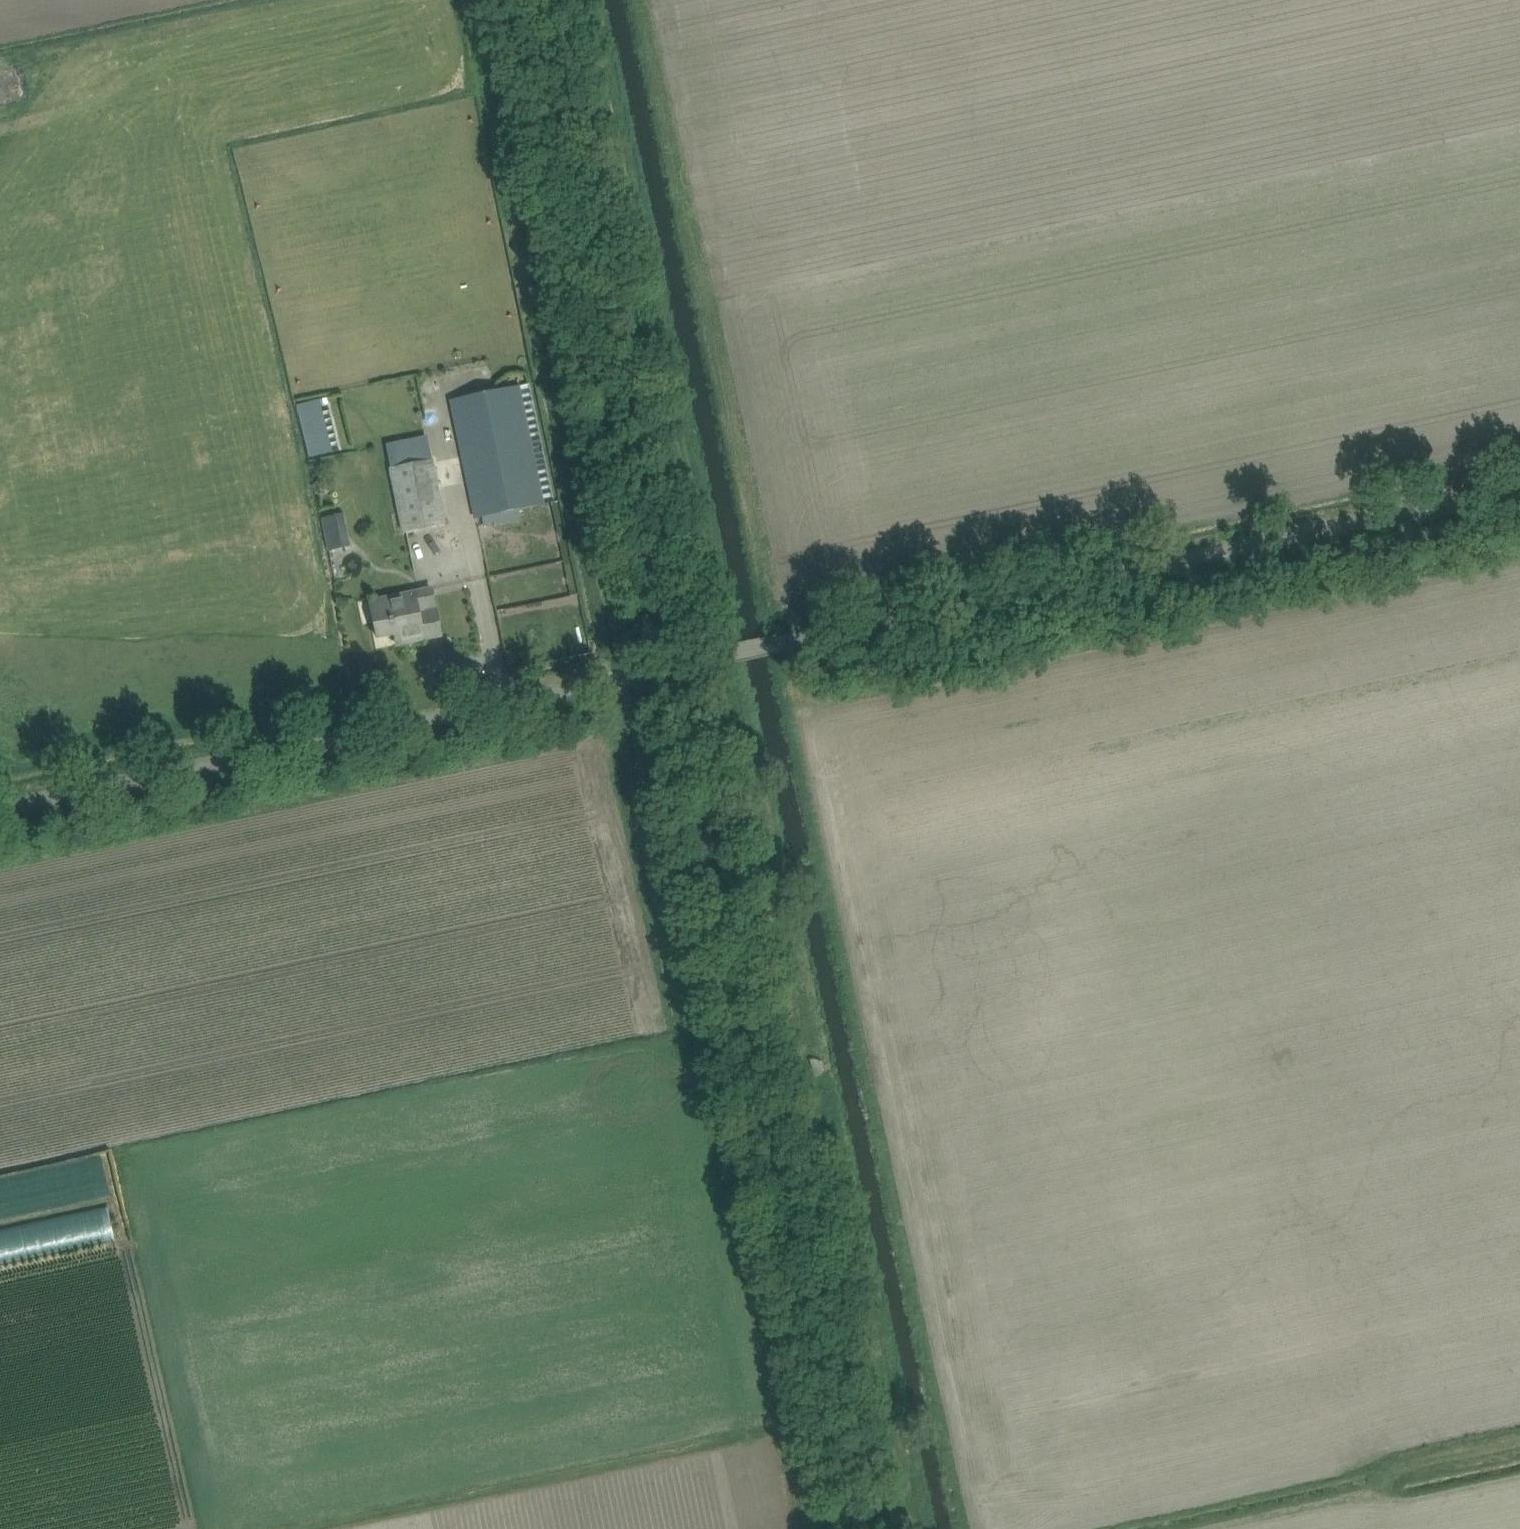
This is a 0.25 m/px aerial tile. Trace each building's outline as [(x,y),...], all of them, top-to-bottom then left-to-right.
[(542,506),(519,388),(519,386),(450,401),(474,520),(483,518),(484,527),(521,519),(519,511),(542,506)] [(320,412),(301,417),(311,457),(330,452),(320,412)] [(434,460),(431,461),(391,469),(389,469),(403,534),(447,525),(434,460)] [(341,514),(321,518),(324,532),(344,528),(341,514)] [(411,642),(441,636),(431,589),(369,602),(377,638),(408,632),(411,642)] [(812,1061),(809,1061),(813,1083),(817,1081),(825,1073),(823,1063),(812,1061)]
